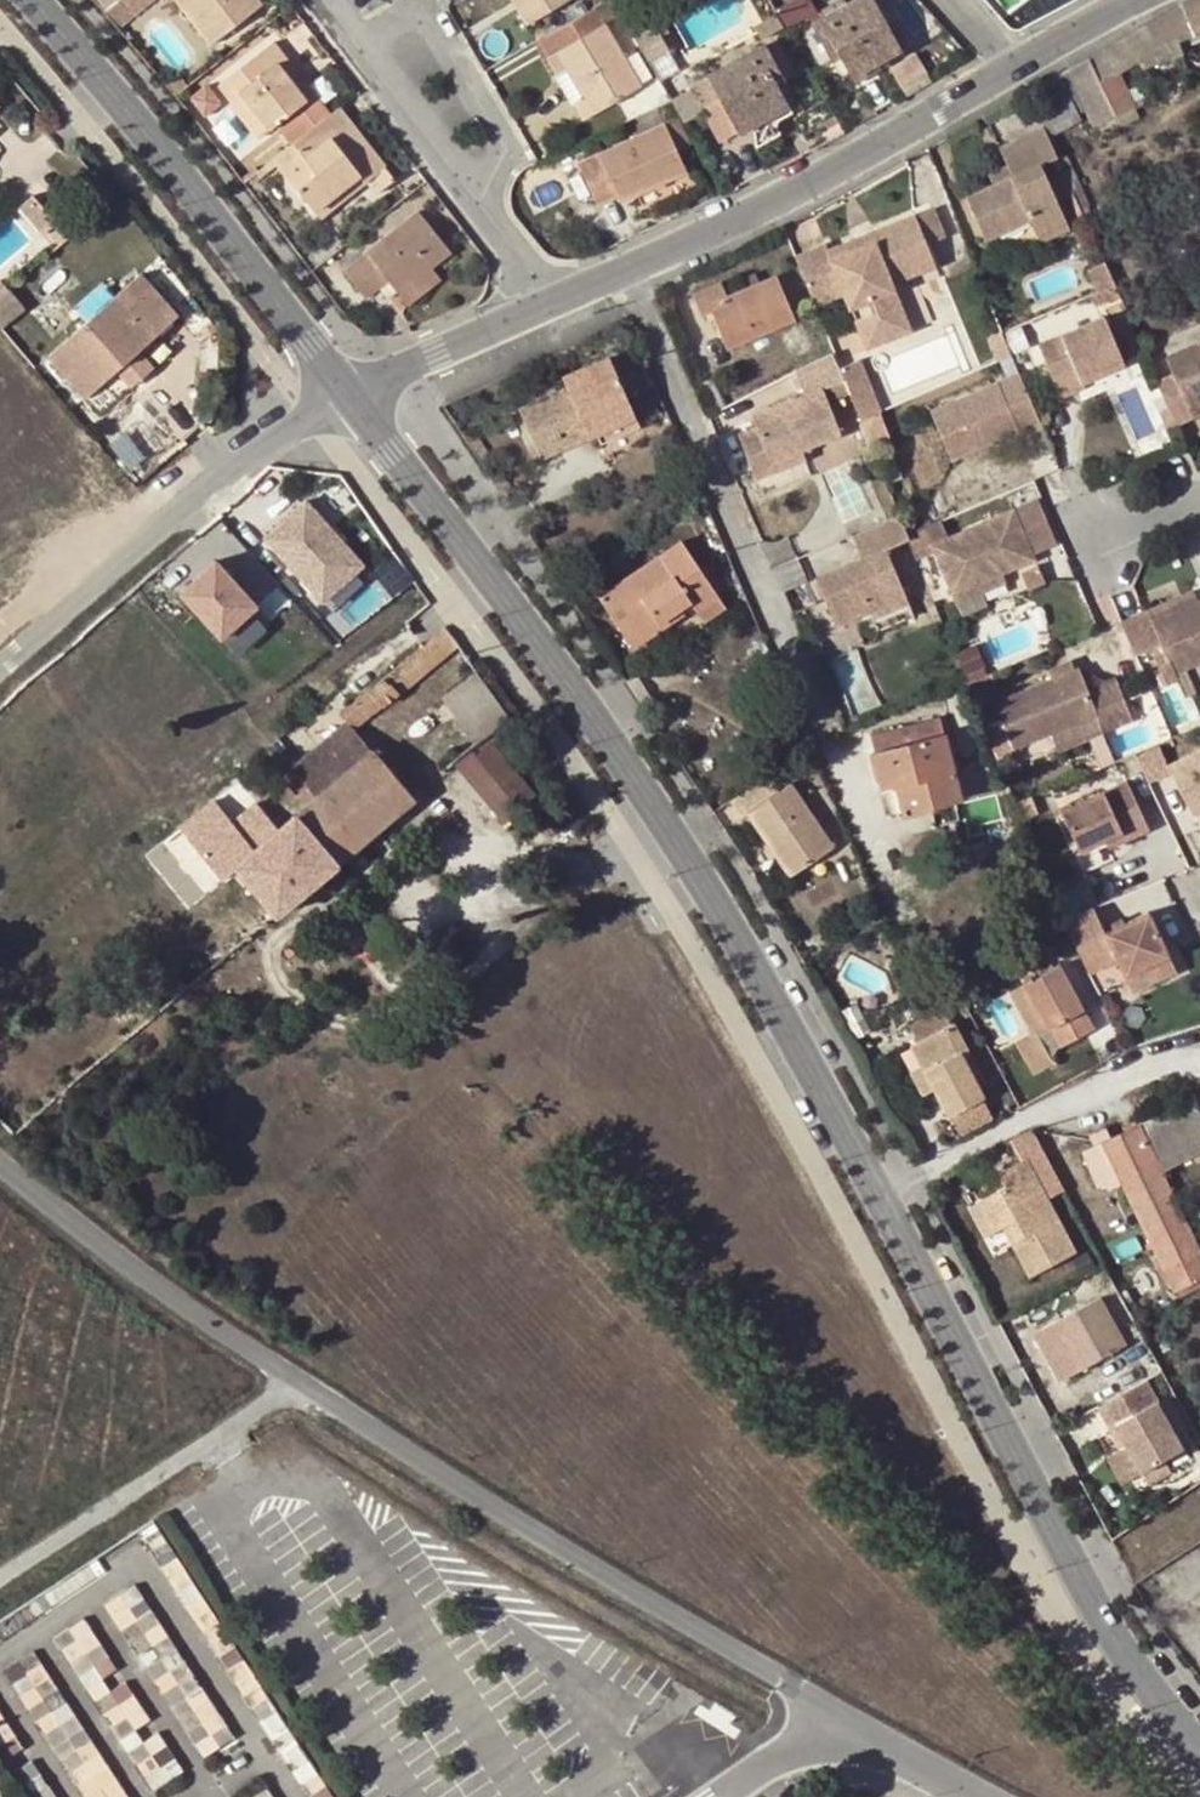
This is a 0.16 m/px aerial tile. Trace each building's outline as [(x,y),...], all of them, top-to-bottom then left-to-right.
[(98,9),(110,0),(91,0),(98,9)] [(201,45),(243,12),(234,0),(167,0),(201,45)] [(248,0),(234,0),(243,12),(252,5),(248,0)] [(521,4),(517,6),(525,20),(562,0),(518,0),(521,4)] [(857,83),(896,60),(909,53),(878,0),(872,0),(819,29),(838,64),(845,60),(857,83)] [(1094,55),(1085,60),(1068,70),(1090,119),(1092,125),(1134,106),(1117,68),(1189,25),(1199,22),(1199,0),(1186,0),(1094,55)] [(595,11),(547,37),(538,42),(550,62),(548,64),(558,81),(569,75),(574,72),(591,100),(577,108),(587,125),(643,94),(595,11)] [(787,31),(779,16),(752,31),(761,46),(787,31)] [(636,40),(660,82),(677,72),(654,30),(636,40)] [(774,42),(762,49),(775,73),(777,75),(788,67),(774,42)] [(261,127),(289,106),(295,101),(288,91),(283,85),(291,78),(265,44),(209,86),(220,100),(232,90),(261,127)] [(775,73),(762,49),(706,81),(736,134),(748,127),(782,107),(767,78),(775,73)] [(896,60),(857,83),(862,92),(901,70),(896,60)] [(1049,79),(1071,128),(1090,119),(1068,70),(1049,79)] [(660,82),(670,100),(687,129),(704,119),(677,72),(660,82)] [(288,91),(295,85),(291,78),(283,85),(288,91)] [(1049,79),(1029,90),(1051,137),(1071,128),(1049,79)] [(305,126),(320,116),(295,85),(288,91),(295,101),(289,106),(305,126)] [(248,137),(261,127),(232,90),(220,100),(248,137)] [(331,107),(320,116),(305,126),(267,156),(306,205),(350,170),(358,181),(360,180),(378,166),(331,107)] [(788,117),(782,107),(748,127),(753,137),(788,117)] [(674,120),(661,127),(674,150),(687,144),(674,120)] [(1050,149),(1037,120),(993,140),(1000,158),(1004,167),(988,174),(970,182),(988,225),(1021,211),(1027,223),(1056,209),(1033,157),(1050,149)] [(674,150),(661,127),(577,168),(597,207),(617,196),(622,205),(686,174),(674,150)] [(1004,167),(1000,158),(984,164),(988,174),(1004,167)] [(378,166),(360,180),(369,191),(387,177),(378,166)] [(314,215),(358,181),(350,170),(306,205),(314,215)] [(979,229),(988,225),(970,182),(960,186),(979,229)] [(932,203),(914,210),(925,236),(943,229),(932,203)] [(422,265),(442,250),(412,209),(335,266),(357,295),(361,293),(370,286),(377,296),(379,298),(388,291),(422,265)] [(794,250),(814,299),(840,286),(846,301),(866,294),(877,318),(904,308),(892,278),(935,259),(925,236),(914,210),(828,246),(825,239),(794,250)] [(1090,242),(1080,218),(1069,223),(1080,246),(1090,242)] [(1081,267),(1091,289),(1092,291),(1109,283),(1098,260),(1081,267)] [(433,279),(422,265),(388,291),(398,305),(433,279)] [(720,282),(692,294),(701,315),(710,311),(726,348),(794,319),(775,275),(726,295),(720,282)] [(377,296),(370,286),(361,293),(367,303),(377,296)] [(866,294),(846,301),(863,339),(908,319),(904,308),(877,318),(866,294)] [(183,341),(146,298),(56,375),(93,420),(183,341)] [(1115,353),(1098,313),(1031,341),(1053,393),(1077,383),(1072,372),(1115,353)] [(995,355),(1006,350),(998,329),(992,331),(986,334),(995,355)] [(1150,374),(1172,423),(1199,411),(1199,339),(1164,355),(1168,367),(1150,374)] [(755,478),(773,471),(769,460),(802,448),(841,434),(823,390),(847,380),(840,361),(839,361),(834,348),(801,366),(811,393),(752,415),(757,427),(738,434),(755,478)] [(860,353),(840,361),(847,380),(851,390),(871,382),(860,353)] [(1072,372),(1076,379),(1119,361),(1115,353),(1072,372)] [(541,452),(589,432),(635,413),(610,356),(564,375),(569,386),(521,406),(541,452)] [(1036,420),(1015,370),(927,407),(948,457),(1013,429),(1015,435),(1038,425),(1036,420)] [(851,390),(860,414),(881,405),(871,382),(851,390)] [(635,413),(589,432),(594,444),(640,424),(635,413)] [(769,460),(773,471),(805,458),(802,448),(769,460)] [(267,534),(324,598),(365,562),(308,497),(267,534)] [(951,589),(1034,554),(1012,504),(930,539),(951,589)] [(887,546),(908,538),(905,528),(899,512),(850,534),(859,556),(812,577),(835,624),(906,595),(887,546)] [(692,605),(699,615),(722,600),(683,544),(599,597),(634,647),(685,613),(683,610),(692,605)] [(223,634),(259,602),(218,557),(182,589),(223,634)] [(1149,619),(1166,660),(1156,664),(1163,681),(1175,676),(1172,671),(1199,659),(1199,597),(1149,619)] [(722,600),(699,615),(705,622),(727,609),(722,600)] [(458,640),(445,621),(339,711),(347,719),(353,728),(356,726),(458,640)] [(1049,674),(1072,665),(1068,657),(1046,666),(1049,674)] [(1130,716),(1112,673),(1084,684),(1075,664),(1072,665),(1049,674),(991,697),(1010,744),(1093,711),(1100,728),(1130,716)] [(989,668),(965,677),(972,695),(996,686),(989,668)] [(511,716),(479,671),(441,695),(476,745),(498,726),(505,720),(511,716)] [(41,672),(31,681),(37,688),(42,687),(45,685),(46,683),(46,681),(46,679),(41,672)] [(871,734),(875,752),(946,734),(941,716),(871,734)] [(353,728),(347,719),(305,752),(290,766),(295,771),(315,796),(374,747),(356,726),(353,728)] [(476,745),(457,762),(504,817),(546,782),(498,726),(476,745)] [(946,734),(875,752),(871,754),(877,780),(881,780),(896,775),(899,787),(907,814),(933,806),(930,796),(959,787),(946,734)] [(279,751),(290,766),(305,752),(294,739),(279,751)] [(1167,757),(1187,807),(1199,802),(1199,743),(1167,757)] [(234,864),(276,913),(336,863),(415,797),(374,747),(315,796),(308,802),(295,813),(280,825),(234,864)] [(298,788),(308,802),(315,796),(295,771),(285,780),(295,791),(298,788)] [(896,775),(881,780),(884,791),(899,787),(896,775)] [(768,778),(732,800),(744,817),(749,813),(791,877),(833,849),(789,785),(778,792),(768,778)] [(1150,828),(1128,779),(1063,809),(1080,850),(1105,838),(1121,830),(1125,839),(1150,828)] [(962,798),(959,787),(930,796),(933,806),(962,798)] [(250,790),(229,807),(236,815),(256,797),(250,790)] [(223,873),(234,864),(280,825),(256,797),(236,815),(229,807),(218,794),(180,825),(223,873)] [(1121,830),(1105,838),(1109,846),(1125,839),(1121,830)] [(1091,906),(1060,917),(1069,933),(1086,969),(1114,955),(1102,931),(1091,906)] [(1146,911),(1102,931),(1114,955),(1122,974),(1167,955),(1146,911)] [(197,978),(207,970),(200,961),(191,968),(197,978)] [(1080,1014),(1085,1011),(1061,965),(1057,967),(1080,1014)] [(1063,1048),(1086,1036),(1075,1016),(1080,1014),(1057,967),(1025,985),(1047,1026),(1050,1031),(1053,1028),(1063,1048)] [(1047,1026),(1025,985),(1013,992),(1035,1031),(1047,1026)] [(916,1043),(953,1024),(944,1009),(908,1029),(916,1043)] [(1080,1014),(1090,1033),(1095,1031),(1085,1011),(1080,1014)] [(1086,1036),(1090,1033),(1080,1014),(1075,1016),(1086,1036)] [(952,1115),(982,1099),(984,1097),(971,1073),(959,1053),(967,1049),(953,1024),(916,1043),(909,1046),(935,1094),(948,1117),(952,1115)] [(1052,1062),(1035,1031),(1018,1041),(1034,1074),(1052,1062)] [(935,1094),(909,1046),(899,1052),(924,1098),(935,1094)] [(978,1068),(967,1049),(959,1053),(971,1073),(978,1068)] [(1091,1148),(1111,1188),(1123,1182),(1177,1291),(1199,1280),(1199,1248),(1162,1169),(1199,1150),(1199,1106),(1195,1096),(1117,1133),(1113,1128),(1103,1132),(1099,1143),(1091,1148)] [(952,1115),(964,1136),(993,1120),(982,1099),(952,1115)] [(1031,1127),(1013,1136),(1024,1155),(998,1170),(1006,1185),(980,1199),(997,1231),(1006,1226),(1013,1222),(1020,1238),(1014,1241),(1033,1274),(1078,1247),(1052,1201),(1067,1192),(1031,1127)] [(997,1231),(980,1199),(968,1205),(987,1237),(997,1231)] [(1006,1226),(1014,1241),(1020,1238),(1013,1222),(1006,1226)] [(1104,1290),(1059,1316),(1086,1365),(1133,1338),(1104,1290)] [(1086,1365),(1059,1316),(1039,1328),(1067,1375),(1086,1365)] [(1135,1384),(1104,1402),(1117,1423),(1124,1418),(1139,1441),(1153,1465),(1193,1440),(1166,1394),(1147,1405),(1135,1384)] [(1131,1446),(1139,1441),(1124,1418),(1117,1423),(1131,1446)] [(1153,1465),(1139,1441),(1131,1446),(1118,1453),(1132,1477),(1153,1465)] [(181,1554),(167,1563),(231,1663),(246,1654),(181,1554)] [(109,1600),(142,1652),(175,1632),(141,1579),(109,1600)] [(185,1771),(136,1676),(125,1682),(90,1615),(65,1628),(148,1790),(185,1771)] [(205,1755),(238,1737),(182,1638),(149,1656),(205,1755)] [(6,1667),(91,1796),(136,1796),(38,1646),(6,1667)] [(316,1796),(338,1796),(312,1759),(297,1769),(316,1796)] [(252,1796),(284,1796),(275,1783),(252,1796)]
